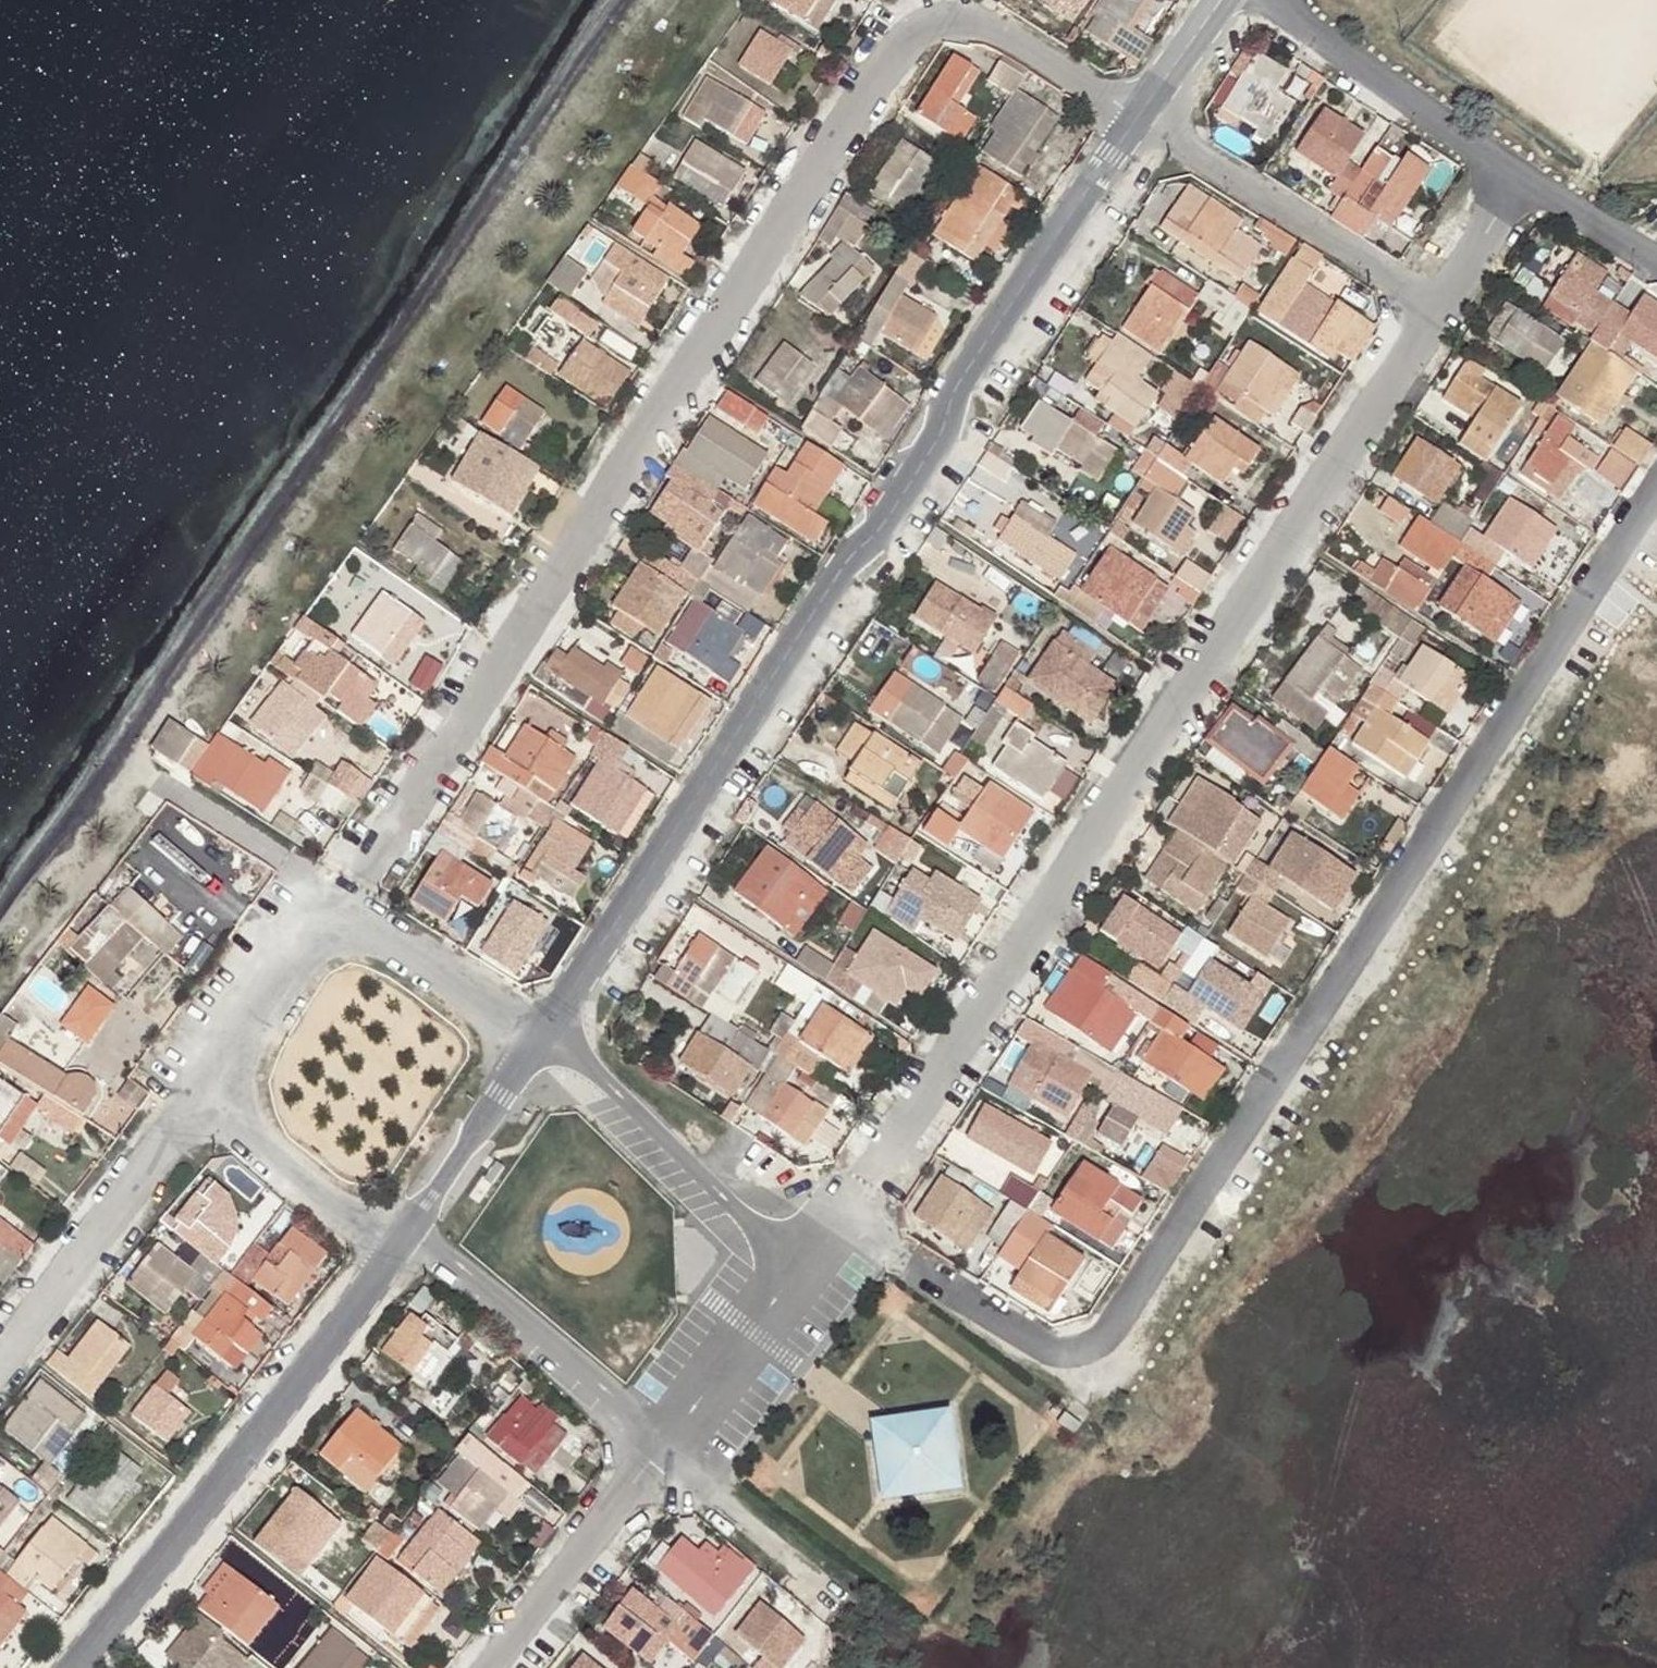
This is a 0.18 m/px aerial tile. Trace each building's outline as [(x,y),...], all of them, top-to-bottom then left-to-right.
[(834,3),(829,0),(775,0),(772,5),(815,33),(834,3)] [(1073,22),(1090,0),(1045,0),(1073,22)] [(1091,15),(1101,22),(1091,37),(1139,66),(1151,49),(1125,33),(1146,0),(1101,0),(1091,15)] [(766,84),(788,50),(761,34),(740,67),(766,84)] [(792,44),(788,50),(796,55),(800,48),(792,44)] [(1259,56),(1248,49),(1232,73),(1243,81),(1259,56)] [(1228,79),(1213,103),(1225,111),(1222,116),(1238,126),(1242,121),(1259,131),(1255,138),(1269,147),(1295,105),(1276,93),(1288,74),(1259,56),(1243,81),(1239,87),(1228,79)] [(1012,97),(1029,73),(1006,58),(990,82),(1012,97)] [(951,103),(972,71),(954,60),(918,115),(948,134),(964,111),(951,103)] [(1295,70),(1286,87),(1304,97),(1313,80),(1295,70)] [(734,138),(751,107),(707,80),(685,119),(700,128),(705,121),(734,138)] [(1018,93),(991,131),(996,135),(983,154),(1018,177),(1057,119),(1018,93)] [(764,115),(751,107),(734,138),(747,146),(764,115)] [(1331,192),(1345,201),(1363,174),(1349,165),(1367,138),(1326,111),(1298,154),(1338,180),(1331,192)] [(900,215),(933,163),(903,143),(870,196),(900,215)] [(724,208),(744,173),(695,144),(674,179),(724,208)] [(1397,223),(1430,172),(1408,157),(1385,191),(1376,185),(1392,161),(1378,151),(1363,174),(1345,201),(1332,220),(1364,240),(1378,219),(1382,212),(1397,223)] [(646,207),(658,188),(634,172),(622,191),(646,207)] [(1019,195),(988,174),(972,197),(966,193),(935,239),(975,264),(1019,195)] [(1243,283),(1265,251),(1240,233),(1246,225),(1191,189),(1163,231),(1243,283)] [(682,257),(700,229),(669,209),(664,217),(650,209),(633,233),(647,241),(648,239),(677,256),(672,265),(686,274),(693,265),(682,257)] [(871,230),(839,209),(820,238),(833,247),(843,232),(862,243),(871,230)] [(1378,219),(1393,229),(1397,223),(1382,212),(1378,219)] [(1269,237),(1276,228),(1263,220),(1257,229),(1269,237)] [(1292,256),(1300,243),(1276,228),(1269,237),(1268,240),(1292,256)] [(830,316),(873,272),(847,244),(832,258),(835,262),(801,296),(830,316)] [(1307,285),(1325,259),(1307,247),(1261,314),(1331,362),(1336,352),(1353,364),(1376,329),(1307,285)] [(630,314),(641,321),(666,282),(614,249),(604,263),(622,275),(602,306),(625,321),(630,314)] [(857,340),(870,348),(879,333),(924,361),(953,315),(915,291),(930,267),(910,255),(857,340)] [(1591,343),(1616,305),(1597,294),(1609,276),(1580,256),(1543,312),(1591,343)] [(586,276),(564,260),(547,283),(569,299),(586,276)] [(1199,303),(1201,302),(1163,277),(1126,333),(1164,358),(1175,342),(1185,326),(1199,303)] [(1221,325),(1236,301),(1212,285),(1201,302),(1199,303),(1219,316),(1216,321),(1221,325)] [(1241,293),(1240,296),(1257,307),(1258,304),(1241,293)] [(1240,296),(1236,301),(1253,312),(1257,307),(1240,296)] [(597,322),(561,298),(549,315),(585,339),(597,322)] [(1616,305),(1615,306),(1591,343),(1620,362),(1632,345),(1656,361),(1656,308),(1645,300),(1632,316),(1616,305)] [(1238,336),(1253,314),(1253,312),(1236,301),(1221,325),(1238,336)] [(1566,343),(1519,313),(1500,343),(1547,373),(1566,343)] [(637,328),(641,321),(630,314),(625,321),(637,328)] [(1191,329),(1185,326),(1175,342),(1180,345),(1191,329)] [(1089,360),(1098,366),(1114,345),(1104,336),(1089,360)] [(1107,427),(1129,441),(1159,398),(1137,384),(1154,360),(1119,337),(1114,345),(1098,366),(1087,383),(1101,392),(1109,399),(1103,408),(1115,415),(1107,427)] [(560,375),(606,408),(628,376),(582,343),(560,375)] [(1591,343),(1556,397),(1601,426),(1636,372),(1620,362),(1591,343)] [(1217,365),(1212,372),(1200,390),(1259,428),(1269,414),(1276,418),(1301,377),(1251,344),(1231,375),(1217,365)] [(779,408),(810,365),(783,345),(756,383),(777,399),(773,405),(779,408)] [(525,361),(551,378),(560,363),(534,346),(525,361)] [(1461,448),(1487,464),(1523,407),(1483,382),(1488,374),(1470,363),(1445,402),(1479,423),(1461,448)] [(851,381),(835,402),(873,432),(899,399),(860,369),(851,381)] [(1200,390),(1212,372),(1207,369),(1203,374),(1201,372),(1192,385),(1200,390)] [(839,372),(822,393),(835,402),(851,381),(839,372)] [(1195,400),(1200,390),(1192,385),(1187,395),(1195,400)] [(510,413),(521,397),(505,386),(494,402),(510,413)] [(1094,401),(1103,408),(1109,399),(1101,392),(1094,401)] [(545,414),(521,397),(510,413),(494,402),(480,421),(507,439),(504,441),(519,452),(545,414)] [(908,407),(899,399),(873,432),(883,440),(908,407)] [(1551,406),(1543,401),(1534,414),(1542,419),(1547,411),(1551,406)] [(1117,453),(1037,402),(1020,429),(1034,438),(1031,443),(1051,456),(1055,450),(1083,469),(1091,457),(1107,468),(1117,453)] [(1297,423),(1308,432),(1321,414),(1309,405),(1297,423)] [(1541,437),(1559,411),(1551,406),(1542,419),(1533,433),(1541,437)] [(813,412),(801,430),(831,447),(841,431),(813,412)] [(750,427),(784,451),(794,436),(759,413),(750,427)] [(463,435),(469,426),(452,414),(447,423),(463,435)] [(1575,428),(1559,418),(1523,475),(1549,492),(1552,486),(1566,495),(1585,467),(1593,472),(1601,459),(1569,438),(1575,428)] [(683,449),(674,463),(717,491),(726,478),(744,491),(765,455),(709,419),(688,451),(683,449)] [(1165,447),(1157,460),(1156,461),(1182,478),(1191,465),(1223,487),(1239,463),(1248,469),(1260,453),(1215,421),(1188,462),(1165,447)] [(1626,428),(1614,446),(1642,464),(1654,446),(1626,428)] [(527,487),(538,470),(482,434),(451,482),(494,509),(513,478),(527,487)] [(1462,469),(1419,441),(1393,480),(1437,508),(1462,469)] [(843,467),(806,443),(785,475),(776,470),(753,506),(813,544),(827,524),(812,515),(843,467)] [(1182,478),(1156,461),(1144,479),(1158,491),(1132,531),(1167,555),(1183,531),(1192,516),(1169,497),(1182,478)] [(680,570),(700,583),(703,578),(711,566),(715,558),(702,549),(724,514),(711,505),(719,492),(717,491),(674,463),(666,476),(671,480),(653,508),(671,521),(665,531),(694,549),(680,570)] [(508,518),(527,487),(513,478),(494,509),(508,518)] [(1562,501),(1566,495),(1552,486),(1549,492),(1562,501)] [(1403,525),(1411,511),(1388,496),(1379,509),(1403,525)] [(1471,530),(1463,544),(1496,564),(1505,550),(1536,569),(1561,528),(1511,497),(1485,539),(1471,530)] [(726,507),(742,517),(747,510),(731,500),(726,507)] [(1048,538),(1055,526),(1022,505),(998,542),(1059,580),(1075,555),(1048,538)] [(1444,507),(1433,525),(1463,544),(1471,530),(1475,525),(1444,507)] [(711,566),(703,578),(736,599),(745,584),(761,595),(782,566),(775,560),(787,543),(746,517),(713,568),(711,566)] [(395,551),(434,578),(449,555),(433,543),(440,532),(418,518),(395,551)] [(1371,583),(1417,614),(1453,559),(1463,544),(1433,525),(1423,518),(1405,546),(1435,566),(1428,576),(1421,586),(1399,572),(1386,563),(1371,583)] [(1183,531),(1167,555),(1174,560),(1190,537),(1183,531)] [(1496,564),(1463,544),(1453,559),(1466,567),(1440,607),(1486,637),(1513,596),(1488,578),(1496,564)] [(1116,616),(1127,623),(1155,582),(1110,552),(1082,593),(1116,616)] [(685,597),(689,600),(696,589),(700,583),(680,570),(677,575),(647,554),(605,619),(634,638),(642,626),(658,638),(685,597)] [(449,555),(434,578),(447,587),(463,564),(449,555)] [(1406,561),(1399,572),(1421,586),(1428,576),(1406,561)] [(1189,565),(1177,581),(1202,597),(1212,583),(1189,565)] [(1155,582),(1127,623),(1140,631),(1167,590),(1155,582)] [(695,663),(685,678),(714,698),(724,682),(728,685),(740,667),(725,658),(742,632),(733,626),(741,616),(715,599),(708,609),(700,604),(710,589),(700,583),(696,589),(689,600),(695,603),(668,645),(695,663)] [(966,636),(980,646),(995,623),(936,585),(915,618),(947,637),(942,645),(955,652),(960,646),(966,636)] [(1106,633),(1116,616),(1082,593),(1074,590),(1064,607),(1106,633)] [(405,626),(417,633),(423,624),(382,596),(352,637),(392,666),(405,649),(394,642),(405,626)] [(1523,602),(1513,596),(1486,637),(1496,643),(1523,602)] [(1400,639),(1411,622),(1375,598),(1364,614),(1400,639)] [(1423,630),(1411,622),(1400,639),(1411,647),(1423,630)] [(405,649),(417,633),(405,626),(394,642),(405,649)] [(1094,656),(1061,634),(1028,684),(1074,715),(1099,677),(1086,669),(1094,656)] [(974,655),(980,646),(966,636),(960,646),(974,655)] [(286,658),(277,670),(294,682),(319,700),(324,693),(340,703),(334,711),(361,730),(379,706),(370,700),(379,686),(316,640),(298,667),(286,658)] [(1362,670),(1321,640),(1276,702),(1317,732),(1362,670)] [(635,647),(628,662),(645,671),(653,656),(635,647)] [(1402,681),(1381,666),(1368,686),(1397,704),(1408,688),(1431,703),(1435,696),(1452,709),(1471,678),(1423,648),(1402,681)] [(534,680),(601,724),(612,707),(616,709),(629,690),(616,682),(618,680),(573,651),(567,659),(557,651),(546,668),(543,666),(534,680)] [(996,692),(1011,669),(993,657),(977,680),(996,692)] [(410,687),(429,697),(445,670),(427,660),(410,687)] [(618,712),(609,728),(640,748),(650,733),(667,744),(669,742),(692,706),(703,714),(711,703),(656,668),(625,717),(618,712)] [(889,724),(914,689),(895,677),(871,712),(889,724)] [(1114,687),(1099,677),(1074,715),(1089,725),(1114,687)] [(315,706),(319,700),(294,682),(290,688),(276,706),(264,706),(253,720),(253,729),(272,743),(277,737),(299,754),(327,717),(315,706)] [(276,706),(290,688),(283,682),(264,706),(276,706)] [(1368,686),(1357,703),(1373,714),(1350,749),(1393,778),(1404,760),(1413,765),(1426,746),(1385,721),(1397,704),(1368,686)] [(962,721),(914,689),(889,724),(938,756),(962,721)] [(1032,707),(1004,689),(996,701),(994,704),(1022,722),(1032,707)] [(1435,696),(1431,703),(1448,715),(1452,709),(1435,696)] [(680,749),(703,714),(692,706),(669,742),(680,749)] [(1208,742),(1263,784),(1274,769),(1278,772),(1282,768),(1278,764),(1289,750),(1300,735),(1282,721),(1271,736),(1255,723),(1253,726),(1233,710),(1208,742)] [(177,768),(196,740),(174,726),(156,754),(177,768)] [(852,773),(896,802),(919,766),(855,726),(836,755),(854,766),(849,771),(852,773)] [(481,763),(546,805),(575,758),(525,728),(505,757),(491,747),(481,763)] [(604,734),(594,728),(585,742),(595,748),(604,734)] [(1042,802),(1066,767),(1031,743),(1034,738),(1020,729),(993,769),(1042,802)] [(640,748),(668,767),(680,749),(669,742),(667,744),(650,733),(640,748)] [(628,750),(604,734),(595,748),(590,756),(598,761),(572,805),(628,838),(654,798),(615,771),(628,750)] [(1300,735),(1289,750),(1315,766),(1324,753),(1300,735)] [(277,737),(272,743),(294,760),(299,754),(277,737)] [(177,768),(189,776),(206,752),(209,748),(196,740),(177,768)] [(206,752),(189,776),(215,793),(218,785),(262,814),(289,774),(268,760),(264,766),(236,747),(225,765),(206,752)] [(1353,768),(1325,750),(1324,753),(1315,766),(1297,795),(1339,822),(1355,796),(1341,787),(1353,768)] [(967,763),(960,757),(947,776),(955,781),(967,763)] [(341,763),(326,787),(342,797),(357,774),(341,763)] [(890,811),(896,802),(852,773),(845,782),(890,811)] [(342,797),(326,787),(318,799),(334,809),(342,797)] [(1003,860),(1031,817),(987,787),(983,793),(974,787),(961,807),(970,813),(960,828),(937,813),(923,834),(946,849),(957,832),(1003,860)] [(1195,787),(1176,816),(1187,823),(1206,794),(1195,787)] [(1174,838),(1223,869),(1228,873),(1256,829),(1238,818),(1234,824),(1225,818),(1229,812),(1231,810),(1206,794),(1187,823),(1176,816),(1165,832),(1174,838)] [(436,834),(466,852),(475,838),(497,851),(517,821),(476,795),(459,822),(448,815),(436,834)] [(1294,800),(1284,815),(1303,828),(1313,812),(1294,800)] [(802,821),(791,835),(814,852),(806,861),(851,895),(871,869),(858,858),(869,846),(816,803),(802,821)] [(1238,818),(1229,812),(1225,818),(1234,824),(1238,818)] [(783,828),(791,835),(802,821),(794,814),(783,828)] [(552,887),(583,839),(555,821),(524,869),(552,887)] [(894,866),(908,842),(887,828),(874,852),(894,866)] [(459,863),(466,852),(436,834),(426,850),(438,857),(410,902),(443,924),(459,899),(476,909),(491,885),(459,863)] [(1194,918),(1223,869),(1174,838),(1159,861),(1169,866),(1153,893),(1194,918)] [(1266,874),(1252,865),(1241,881),(1269,898),(1277,885),(1315,909),(1339,872),(1289,840),(1266,874)] [(781,928),(814,884),(768,851),(735,895),(781,928)] [(910,872),(884,917),(912,936),(922,920),(957,940),(980,900),(933,873),(928,882),(910,872)] [(1352,880),(1339,872),(1315,909),(1327,917),(1352,880)] [(1241,881),(1232,896),(1245,904),(1239,914),(1222,940),(1262,965),(1285,928),(1260,912),(1269,898),(1241,881)] [(826,892),(814,884),(781,928),(793,936),(826,892)] [(143,941),(165,962),(184,944),(131,891),(112,910),(143,941)] [(524,962),(547,926),(514,904),(481,955),(522,981),(531,968),(524,962)] [(112,974),(143,941),(112,910),(110,908),(68,952),(102,985),(103,983),(111,990),(119,982),(112,974)] [(1160,970),(1179,941),(1135,913),(1116,943),(1160,970)] [(904,981),(921,993),(935,972),(872,933),(845,976),(889,1004),(904,981)] [(654,980),(702,1010),(714,993),(737,1007),(757,976),(700,938),(675,975),(662,965),(654,980)] [(795,962),(824,980),(832,967),(804,948),(795,962)] [(1128,987),(1086,959),(1077,973),(1085,979),(1059,1020),(1109,1054),(1120,1038),(1136,1012),(1105,992),(1109,986),(1123,995),(1128,987)] [(1174,988),(1165,1002),(1198,1023),(1208,1008),(1232,1024),(1254,989),(1211,961),(1188,996),(1175,986),(1174,988)] [(1129,981),(1164,1004),(1165,1002),(1174,988),(1140,966),(1129,981)] [(1085,979),(1077,973),(1050,1014),(1059,1020),(1085,979)] [(916,999),(921,993),(904,981),(889,1004),(896,1008),(906,993),(916,999)] [(1123,995),(1131,1001),(1137,992),(1128,987),(1123,995)] [(1254,989),(1232,1024),(1243,1032),(1266,997),(1254,989)] [(89,1043),(113,1009),(89,992),(65,1027),(89,1043)] [(1155,1018),(1161,1008),(1137,992),(1131,1001),(1130,1003),(1155,1018)] [(1190,1027),(1161,1008),(1155,1018),(1151,1024),(1164,1033),(1144,1063),(1190,1093),(1211,1061),(1181,1040),(1190,1027)] [(23,1022),(5,1010),(0,1017),(0,1056),(23,1022)] [(781,1043),(773,1056),(777,1059),(795,1071),(800,1073),(813,1055),(843,1074),(868,1037),(826,1011),(803,1047),(785,1037),(781,1043)] [(1136,1012),(1120,1038),(1127,1043),(1143,1017),(1136,1012)] [(1071,1044),(1026,1019),(1014,1037),(1030,1047),(1010,1081),(1036,1095),(1032,1101),(1064,1119),(1089,1077),(1101,1085),(1100,1087),(1108,1092),(1122,1074),(1120,1072),(1077,1048),(1070,1063),(1064,1060),(1071,1044)] [(764,1050),(739,1034),(727,1053),(699,1035),(680,1064),(707,1082),(733,1099),(752,1070),(756,1072),(768,1053),(764,1050)] [(764,1050),(768,1053),(773,1056),(781,1043),(773,1037),(764,1050)] [(868,1037),(843,1074),(850,1079),(875,1042),(868,1037)] [(50,1100),(57,1104),(83,1119),(94,1098),(95,1091),(93,1085),(89,1081),(83,1078),(77,1079),(71,1081),(69,1084),(10,1045),(0,1062),(0,1070),(50,1100)] [(795,1071),(777,1059),(753,1095),(769,1105),(759,1120),(803,1149),(827,1114),(784,1087),(795,1071)] [(1226,1071),(1211,1061),(1190,1093),(1204,1102),(1226,1071)] [(1174,1103),(1122,1074),(1108,1092),(1118,1099),(1099,1133),(1123,1148),(1144,1113),(1162,1124),(1174,1103)] [(144,1104),(152,1086),(131,1077),(123,1095),(144,1104)] [(812,1093),(836,1104),(844,1090),(820,1078),(812,1093)] [(35,1107),(0,1085),(0,1162),(35,1107)] [(121,1136),(138,1109),(110,1091),(93,1119),(121,1136)] [(769,1105),(753,1095),(744,1110),(759,1120),(769,1105)] [(57,1104),(50,1100),(42,1112),(74,1132),(83,1119),(57,1104)] [(1172,1129),(1185,1109),(1174,1103),(1162,1124),(1172,1129)] [(985,1148),(997,1155),(1033,1175),(1051,1144),(984,1107),(967,1139),(985,1148)] [(1075,1141),(1090,1150),(1096,1143),(1087,1137),(1093,1128),(1087,1124),(1075,1141)] [(1179,1190),(1196,1155),(1164,1140),(1148,1176),(1179,1190)] [(991,1166),(997,1155),(985,1148),(979,1159),(991,1166)] [(489,1177),(495,1181),(507,1163),(501,1159),(489,1177)] [(1120,1214),(1129,1221),(1143,1202),(1084,1163),(1052,1210),(1101,1243),(1120,1214)] [(965,1254),(990,1212),(940,1178),(913,1221),(965,1254)] [(1012,1179),(1001,1197),(1010,1202),(1026,1213),(1039,1194),(1012,1179)] [(179,1225),(173,1232),(187,1243),(215,1265),(229,1248),(234,1231),(233,1213),(229,1199),(214,1187),(201,1201),(193,1195),(173,1220),(179,1225)] [(1026,1213),(1010,1202),(995,1226),(1010,1236),(1026,1213)] [(1111,1249),(1129,1221),(1120,1214),(1101,1243),(1111,1249)] [(21,1262),(32,1248),(0,1222),(0,1246),(21,1262)] [(1051,1312),(1082,1260),(1026,1225),(1007,1256),(1024,1266),(1011,1287),(1051,1312)] [(236,1267),(230,1275),(246,1288),(254,1279),(288,1306),(325,1258),(291,1231),(269,1258),(253,1246),(243,1259),(236,1267)] [(217,1280),(223,1272),(215,1265),(187,1243),(174,1261),(158,1246),(127,1284),(166,1315),(184,1291),(199,1302),(217,1280)] [(0,1246),(0,1278),(5,1282),(21,1262),(0,1246)] [(237,1255),(230,1263),(236,1267),(243,1259),(237,1255)] [(230,1263),(223,1272),(228,1277),(230,1275),(236,1267),(230,1263)] [(228,1277),(223,1272),(217,1280),(222,1285),(228,1277)] [(270,1311),(236,1283),(192,1337),(224,1363),(237,1348),(240,1350),(253,1334),(244,1326),(250,1320),(258,1325),(270,1311)] [(376,1349),(383,1354),(411,1317),(405,1312),(401,1317),(376,1349)] [(424,1386),(457,1342),(433,1322),(428,1329),(411,1317),(383,1354),(424,1386)] [(47,1363),(92,1399),(132,1349),(99,1325),(69,1362),(56,1352),(47,1363)] [(260,1340),(253,1334),(240,1350),(247,1355),(260,1340)] [(170,1446),(193,1416),(171,1399),(182,1385),(167,1374),(133,1418),(170,1446)] [(47,1464),(85,1416),(42,1383),(4,1430),(47,1464)] [(538,1445),(553,1426),(558,1419),(542,1405),(537,1412),(521,1399),(488,1439),(520,1466),(522,1465),(536,1476),(552,1456),(538,1445)] [(366,1492),(401,1451),(356,1412),(321,1455),(366,1492)] [(949,1414),(927,1417),(951,1435),(949,1414)] [(1084,1426),(1067,1415),(1059,1425),(1070,1432),(1077,1437),(1084,1426)] [(927,1417),(895,1422),(896,1432),(887,1445),(876,1446),(881,1478),(905,1497),(938,1492),(956,1468),(951,1435),(927,1417)] [(896,1432),(895,1422),(873,1425),(876,1446),(887,1445),(896,1432)] [(567,1438),(553,1426),(538,1445),(552,1456),(567,1438)] [(505,1467),(475,1442),(468,1437),(457,1451),(464,1456),(441,1484),(454,1495),(446,1504),(463,1518),(472,1507),(480,1497),(485,1501),(494,1508),(507,1492),(493,1481),(505,1467)] [(117,1477),(128,1462),(108,1448),(68,1500),(89,1516),(98,1505),(109,1513),(128,1486),(117,1477)] [(139,1471),(128,1462),(117,1477),(128,1486),(139,1471)] [(507,1492),(519,1478),(505,1467),(493,1481),(507,1492)] [(959,1489),(956,1468),(938,1492),(959,1489)] [(905,1497),(881,1478),(884,1500),(905,1497)] [(431,1485),(422,1497),(433,1505),(442,1494),(431,1485)] [(11,1543),(18,1534),(5,1524),(20,1505),(0,1489),(0,1533),(11,1543)] [(256,1546),(301,1581),(314,1566),(302,1558),(333,1519),(298,1491),(256,1546)] [(477,1512),(485,1501),(480,1497),(472,1507),(477,1512)] [(375,1521),(381,1514),(371,1507),(365,1514),(375,1521)] [(472,1507),(463,1518),(469,1523),(477,1512),(472,1507)] [(394,1528),(401,1519),(391,1510),(383,1519),(394,1528)] [(465,1553),(474,1542),(438,1513),(402,1559),(416,1570),(413,1574),(435,1592),(443,1592),(452,1580),(451,1571),(448,1568),(461,1550),(465,1553)] [(52,1519),(4,1578),(24,1593),(35,1579),(50,1592),(75,1560),(85,1567),(96,1553),(52,1519)] [(388,1535),(377,1527),(369,1536),(381,1545),(388,1535)] [(391,1538),(379,1553),(389,1561),(400,1546),(391,1538)] [(668,1554),(657,1568),(713,1618),(752,1572),(728,1551),(713,1568),(681,1540),(668,1554)] [(479,1544),(474,1542),(465,1553),(461,1550),(448,1568),(451,1571),(452,1580),(479,1544)] [(649,1563),(657,1568),(668,1554),(662,1548),(649,1563)] [(401,1641),(432,1603),(382,1562),(351,1601),(401,1641)] [(201,1592),(215,1602),(235,1574),(221,1564),(201,1592)] [(206,1614),(239,1639),(268,1599),(235,1574),(215,1602),(206,1614)] [(4,1578),(0,1583),(0,1594),(14,1606),(24,1593),(4,1578)] [(702,1649),(711,1637),(667,1600),(658,1611),(631,1591),(603,1628),(642,1657),(659,1633),(668,1639),(675,1627),(702,1649)] [(27,1616),(14,1606),(0,1594),(0,1649),(27,1616)] [(441,1610),(432,1603),(401,1641),(410,1649),(441,1610)] [(805,1641),(760,1603),(734,1634),(774,1667),(781,1667),(805,1641)] [(250,1667),(217,1641),(222,1636),(202,1619),(170,1660),(181,1667),(250,1667)] [(303,1667),(362,1667),(369,1659),(332,1631),(303,1667)] [(651,1663),(668,1639),(659,1633),(642,1657),(651,1663)] [(585,1658),(577,1667),(598,1667),(585,1658)]
